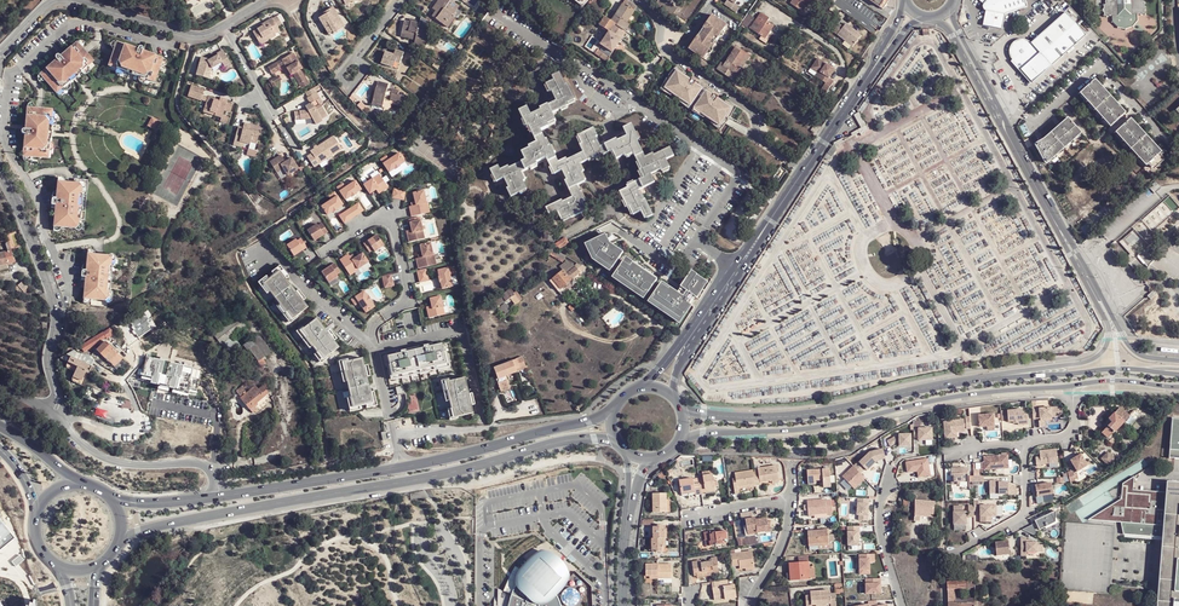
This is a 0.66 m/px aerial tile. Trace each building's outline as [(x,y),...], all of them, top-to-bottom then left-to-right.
[(451,0),(439,0),(436,5),(439,6),(431,16),(443,23),(446,20),(447,21),(459,5),(451,0)] [(587,5),(600,14),(605,8),(595,2),(593,0),(591,0),(587,5)] [(623,3),(635,11),(639,5),(631,0),(625,0),(623,3)] [(652,5),(661,11),(666,4),(659,0),(655,0),(652,5)] [(729,12),(732,6),(737,0),(723,0),(726,2),(722,7),(729,12)] [(882,9),(888,0),(869,0),(882,9)] [(983,23),(1002,27),(1005,12),(1025,6),(1024,0),(980,0),(984,3),(982,6),(982,7),(983,8),(985,9),(983,23)] [(1112,22),(1118,27),(1125,28),(1133,26),(1137,21),(1137,15),(1140,15),(1140,16),(1143,16),(1143,15),(1145,14),(1145,11),(1146,10),(1146,8),(1144,8),(1144,2),(1142,2),(1142,0),(1105,0),(1105,4),(1104,4),(1104,10),(1103,10),(1103,13),(1104,13),(1104,16),(1109,17),(1108,15),(1112,15),(1112,22)] [(635,11),(623,3),(610,21),(605,18),(599,25),(607,31),(604,35),(606,36),(601,43),(601,44),(613,52),(625,34),(624,33),(630,24),(627,22),(635,11)] [(333,20),(338,17),(332,6),(326,10),(327,11),(333,20)] [(732,6),(729,12),(734,15),(738,10),(732,6)] [(338,26),(342,23),(338,17),(333,20),(327,11),(318,16),(323,23),(327,21),(332,31),(333,32),(339,29),(338,26)] [(770,17),(762,12),(756,18),(760,21),(756,29),(766,36),(770,30),(774,24),(768,20),(770,17)] [(276,21),(280,20),(276,13),(272,15),(276,21)] [(754,17),(750,13),(743,24),(746,27),(754,17)] [(719,28),(723,31),(726,25),(712,14),(708,20),(705,24),(696,37),(693,42),(688,49),(703,59),(707,52),(704,49),(707,44),(711,47),(719,35),(715,33),(719,28)] [(272,15),(262,21),(263,23),(257,27),(252,30),(253,31),(268,23),(276,21),(272,15)] [(1042,35),(1031,44),(1029,43),(1026,40),(1022,39),(1020,39),(1015,40),(1011,42),(1008,46),(1007,48),(1007,52),(1007,55),(1008,57),(1009,59),(1010,61),(1011,62),(1013,63),(1016,65),(1018,65),(1020,66),(1020,72),(1031,85),(1067,54),(1068,56),(1074,50),(1073,49),(1086,38),(1066,15),(1042,35)] [(432,25),(423,19),(421,25),(406,21),(402,34),(410,36),(411,34),(418,36),(417,42),(416,47),(425,49),(432,25)] [(278,26),(281,30),(278,25),(276,21),(268,23),(253,31),(258,38),(263,35),(264,37),(278,26)] [(327,21),(323,23),(328,33),(332,31),(327,21)] [(843,27),(840,24),(835,31),(853,47),(862,37),(846,24),(843,27)] [(481,34),(489,39),(495,30),(488,25),(481,34)] [(277,33),(281,30),(278,26),(264,37),(265,40),(266,39),(271,36),(272,39),(278,35),(277,33)] [(773,32),(770,30),(766,36),(762,34),(760,37),(767,41),(773,32)] [(264,37),(259,40),(262,45),(267,42),(266,39),(265,40),(264,37)] [(78,69),(91,59),(75,39),(38,69),(54,90),(66,80),(64,78),(76,68),(78,69)] [(163,55),(143,48),(117,39),(108,64),(123,69),(124,66),(139,72),(138,74),(154,80),(157,73),(163,55)] [(185,51),(187,45),(180,43),(178,49),(185,51)] [(231,63),(222,47),(215,51),(216,53),(215,54),(219,60),(220,60),(224,67),(231,63)] [(737,67),(745,55),(736,48),(724,66),(726,68),(723,71),(735,79),(741,70),(737,67)] [(610,57),(597,49),(594,54),(607,62),(610,57)] [(395,56),(387,53),(384,64),(401,69),(406,53),(397,50),(395,56)] [(301,84),(308,80),(300,66),(302,65),(295,52),(283,59),(285,63),(290,71),(295,69),(297,72),(295,74),(301,84)] [(209,58),(206,57),(203,56),(202,60),(197,73),(202,74),(204,69),(210,71),(212,64),(219,60),(215,54),(210,56),(209,58)] [(749,57),(745,55),(737,67),(741,70),(749,57)] [(822,89),(827,93),(835,81),(830,78),(835,70),(818,58),(813,67),(821,72),(818,77),(826,83),(822,89)] [(280,66),(278,62),(269,67),(273,73),(274,72),(277,71),(281,68),(280,66)] [(821,72),(813,67),(812,69),(818,73),(816,76),(818,77),(821,72)] [(665,88),(691,106),(702,89),(695,84),(696,82),(692,79),(691,81),(677,71),(665,88)] [(519,113),(526,130),(529,128),(535,143),(529,146),(530,149),(522,153),(525,161),(511,166),(510,164),(500,168),(499,164),(490,168),(495,180),(505,176),(509,186),(506,187),(509,195),(525,188),(522,179),(524,178),(521,171),(537,164),(536,161),(545,157),(552,173),(561,169),(565,179),(563,179),(570,197),(563,200),(562,197),(545,204),(549,213),(557,209),(560,217),(569,213),(570,215),(585,209),(582,201),(585,200),(578,184),(585,182),(582,174),(584,173),(580,164),(596,157),(597,159),(614,152),(617,160),(625,156),(626,159),(636,155),(642,170),(639,171),(643,178),(626,185),(628,190),(620,193),(626,208),(630,206),(633,214),(642,211),(645,218),(654,215),(647,198),(645,198),(641,189),(655,183),(651,174),(661,170),(662,173),(671,169),(667,158),(674,156),(671,148),(656,154),(655,153),(645,157),(638,139),(640,139),(633,122),(624,125),(629,136),(618,140),(617,137),(599,144),(595,135),(597,134),(594,127),(578,134),(581,143),(579,144),(582,151),(569,157),(569,155),(559,159),(552,143),(550,144),(544,130),(551,127),(549,122),(558,119),(555,110),(570,104),(569,101),(575,98),(568,82),(565,84),(560,72),(551,76),(553,81),(545,84),(549,92),(551,91),(555,101),(539,107),(541,112),(531,117),(528,109),(519,113)] [(279,74),(276,75),(271,79),(276,87),(280,84),(278,81),(283,78),(280,73),(279,74)] [(310,84),(308,80),(301,84),(304,88),(310,84)] [(389,84),(379,81),(373,101),(384,104),(386,96),(392,95),(392,99),(402,102),(404,96),(400,94),(401,91),(394,89),(393,92),(387,92),(389,84)] [(1088,100),(1090,102),(1097,109),(1098,110),(1104,117),(1106,118),(1112,126),(1125,114),(1118,110),(1117,111),(1113,107),(1116,103),(1110,97),(1104,94),(1103,93),(1101,94),(1099,92),(1097,90),(1100,87),(1094,81),(1082,93),(1082,94),(1088,100)] [(198,102),(198,101),(199,97),(202,90),(189,86),(185,98),(198,102)] [(1110,97),(1100,87),(1097,90),(1099,92),(1101,94),(1103,93),(1104,94),(1110,97)] [(694,108),(720,126),(732,109),(717,99),(719,97),(715,94),(713,96),(706,91),(694,108)] [(312,102),(310,103),(313,108),(309,110),(305,111),(296,112),(296,116),(302,116),(302,120),(312,118),(316,125),(324,120),(323,118),(328,114),(323,105),(325,104),(318,92),(309,97),(312,102)] [(218,97),(217,101),(216,103),(211,101),(212,99),(208,97),(207,99),(205,103),(204,108),(209,109),(208,112),(215,114),(213,117),(220,119),(220,122),(225,124),(227,118),(221,115),(222,111),(229,113),(231,104),(225,102),(226,99),(218,97)] [(1125,114),(1116,103),(1113,107),(1117,111),(1118,110),(1125,114)] [(47,122),(49,112),(49,107),(25,104),(19,151),(44,154),(46,137),(43,137),(45,122),(47,122)] [(860,112),(853,115),(860,129),(867,126),(860,112)] [(154,129),(159,119),(150,116),(146,125),(154,129)] [(1061,126),(1068,120),(1066,118),(1055,128),(1057,130),(1059,132),(1063,128),(1061,126)] [(261,128),(253,127),(253,129),(248,129),(248,126),(249,121),(243,120),(242,126),(241,138),(240,141),(252,143),(252,140),(259,141),(261,128)] [(1032,146),(1035,150),(1037,154),(1042,164),(1045,163),(1046,162),(1052,157),(1054,154),(1060,149),(1063,146),(1068,141),(1071,138),(1077,133),(1079,132),(1068,120),(1061,126),(1063,128),(1059,132),(1057,130),(1055,128),(1049,134),(1050,135),(1044,142),(1046,144),(1042,147),(1037,143),(1032,146)] [(1117,132),(1119,133),(1124,139),(1126,141),(1132,147),(1134,150),(1141,157),(1142,158),(1148,165),(1154,160),(1157,163),(1159,166),(1164,161),(1161,158),(1159,156),(1162,153),(1155,149),(1153,150),(1149,146),(1153,143),(1146,137),(1139,132),(1137,134),(1133,129),(1137,126),(1131,120),(1117,132)] [(860,129),(858,130),(861,136),(865,134),(864,133),(869,130),(867,126),(860,129)] [(1146,137),(1137,126),(1133,129),(1137,134),(1139,132),(1146,137)] [(1046,144),(1044,142),(1050,135),(1049,134),(1042,140),(1037,143),(1042,147),(1046,144)] [(334,150),(336,154),(342,150),(333,136),(313,150),(314,152),(309,156),(316,167),(323,162),(321,159),(334,150)] [(1155,149),(1162,153),(1161,152),(1153,143),(1149,146),(1153,150),(1155,149)] [(323,162),(336,154),(334,150),(321,159),(323,162)] [(386,154),(381,158),(389,170),(395,167),(395,168),(400,164),(399,164),(405,160),(399,151),(389,158),(386,154)] [(280,160),(284,158),(281,153),(270,160),(278,174),(284,170),(288,175),(298,169),(291,158),(286,161),(283,164),(280,160)] [(363,183),(369,192),(375,188),(378,187),(381,191),(388,186),(379,173),(363,183)] [(50,222),(55,223),(75,225),(76,215),(73,215),(77,189),(79,189),(80,180),(85,181),(85,176),(72,174),(72,178),(55,176),(53,195),(49,195),(48,199),(53,199),(52,204),(50,222)] [(352,177),(343,182),(345,185),(353,180),(352,177)] [(343,183),(337,187),(345,200),(351,196),(351,197),(356,194),(356,193),(361,189),(355,180),(345,187),(343,183)] [(334,190),(328,194),(330,198),(320,205),(326,214),(332,210),(332,211),(337,208),(336,207),(342,203),(334,190)] [(423,190),(413,192),(415,204),(411,205),(409,205),(411,216),(429,212),(427,202),(426,202),(423,190)] [(1168,199),(1165,202),(1173,211),(1176,208),(1168,199)] [(357,201),(354,204),(359,212),(363,209),(357,201)] [(354,204),(350,206),(355,214),(359,212),(354,204)] [(1163,204),(1160,207),(1168,215),(1171,213),(1163,204)] [(1158,208),(1155,211),(1163,220),(1166,217),(1158,208)] [(351,217),(346,209),(342,212),(347,219),(351,217)] [(347,219),(342,212),(338,214),(343,222),(347,219)] [(1153,213),(1150,215),(1158,224),(1161,222),(1153,213)] [(1148,218),(1145,220),(1152,229),(1156,226),(1148,218)] [(420,219),(410,222),(411,229),(412,232),(407,233),(409,241),(425,238),(420,219)] [(306,228),(307,230),(313,239),(326,231),(321,222),(316,224),(315,222),(306,228)] [(1142,222),(1139,225),(1147,234),(1150,231),(1142,222)] [(1138,226),(1134,230),(1142,238),(1145,235),(1138,226)] [(1133,231),(1129,234),(1137,243),(1140,239),(1133,231)] [(383,245),(382,243),(376,234),(362,243),(368,252),(372,249),(373,251),(383,245)] [(1127,236),(1124,239),(1132,247),(1135,245),(1127,236)] [(285,244),(286,246),(292,255),(305,246),(299,237),(295,240),(294,238),(285,244)] [(613,271),(623,255),(614,249),(612,251),(609,249),(610,248),(608,247),(609,246),(605,237),(591,245),(591,246),(589,247),(594,258),(591,259),(593,263),(602,269),(604,265),(607,267),(604,271),(609,273),(611,270),(613,271)] [(1122,240),(1119,243),(1127,252),(1130,249),(1122,240)] [(430,242),(419,244),(422,256),(418,257),(416,258),(418,268),(436,264),(434,254),(433,254),(430,242)] [(663,246),(658,252),(670,260),(675,254),(663,246)] [(594,258),(589,247),(586,249),(591,259),(594,258)] [(568,257),(555,249),(551,254),(563,263),(568,257)] [(7,251),(0,253),(0,266),(3,265),(13,263),(10,250),(7,251)] [(106,303),(113,255),(88,251),(82,299),(106,303)] [(367,261),(361,252),(354,257),(351,259),(348,256),(347,253),(338,259),(348,275),(357,269),(357,268),(367,261)] [(582,272),(576,265),(568,261),(561,266),(564,270),(553,278),(562,288),(582,272)] [(339,271),(333,262),(320,271),(327,282),(336,276),(335,274),(339,271)] [(582,272),(588,267),(579,263),(576,265),(582,272)] [(631,268),(624,264),(617,274),(619,275),(617,278),(646,296),(649,293),(650,294),(658,281),(653,277),(653,278),(637,268),(638,268),(633,264),(631,268)] [(454,274),(452,267),(437,270),(439,277),(438,277),(439,283),(440,282),(441,289),(452,286),(449,274),(454,274)] [(277,270),(261,282),(283,312),(285,311),(291,318),(305,307),(301,300),(288,284),(284,278),(277,270)] [(698,274),(693,271),(682,288),(698,297),(706,285),(705,284),(707,281),(697,274),(698,274)] [(646,296),(617,278),(615,281),(644,299),(646,296)] [(19,294),(28,288),(23,280),(14,286),(19,294)] [(670,289),(662,284),(655,296),(656,297),(653,300),(681,318),(679,321),(678,321),(682,324),(689,312),(693,305),(689,302),(690,300),(679,293),(671,288),(670,289)] [(507,300),(511,298),(516,294),(512,288),(503,294),(507,300)] [(682,288),(679,293),(690,300),(689,302),(693,305),(698,297),(682,288)] [(349,299),(353,305),(357,303),(364,313),(372,307),(369,301),(370,301),(367,296),(366,297),(362,291),(349,299)] [(1154,291),(1148,297),(1151,300),(1156,297),(1155,296),(1158,295),(1154,291)] [(440,296),(429,299),(431,306),(431,309),(426,310),(428,319),(444,315),(440,296)] [(496,303),(499,308),(506,303),(503,298),(496,303)] [(681,318),(653,300),(651,303),(679,321),(681,318)] [(506,303),(499,308),(505,317),(512,312),(510,309),(506,303)] [(138,338),(151,329),(148,326),(151,324),(148,321),(150,319),(147,314),(144,315),(143,313),(129,321),(132,325),(130,326),(133,330),(131,331),(134,335),(136,334),(138,338)] [(241,316),(222,330),(230,341),(248,325),(241,316)] [(325,333),(314,318),(299,329),(305,337),(304,338),(315,352),(316,351),(322,359),(337,347),(332,341),(325,333)] [(230,341),(222,330),(216,335),(224,345),(230,341)] [(106,337),(103,332),(75,350),(78,354),(106,337)] [(266,358),(274,352),(262,336),(260,334),(245,344),(258,362),(259,361),(264,366),(269,363),(266,358)] [(103,357),(103,358),(112,350),(104,342),(96,350),(103,357)] [(386,357),(390,375),(399,373),(400,374),(409,372),(408,371),(427,367),(427,368),(436,366),(436,365),(445,363),(441,344),(428,347),(427,345),(422,346),(422,348),(404,352),(404,350),(395,352),(395,354),(386,357)] [(116,354),(113,351),(112,350),(103,358),(108,362),(116,354)] [(73,370),(72,372),(82,376),(84,370),(89,373),(91,367),(70,357),(66,367),(73,370)] [(201,371),(145,358),(140,380),(196,393),(201,371)] [(362,366),(360,358),(342,363),(344,372),(342,372),(351,408),(370,404),(367,390),(365,378),(362,366)] [(523,370),(528,366),(524,358),(495,369),(499,381),(497,382),(499,387),(507,382),(506,378),(511,376),(518,374),(519,373),(518,370),(522,368),(523,370)] [(82,376),(72,372),(71,377),(79,381),(82,376)] [(82,388),(86,378),(82,376),(79,381),(71,377),(68,382),(82,388)] [(458,380),(446,383),(448,392),(446,392),(450,410),(452,410),(454,419),(472,415),(470,407),(468,397),(464,379),(458,380)] [(507,382),(499,387),(500,390),(511,386),(509,382),(507,382)] [(245,391),(241,386),(235,391),(239,396),(243,393),(243,394),(239,398),(248,410),(249,409),(264,397),(258,390),(254,386),(245,393),(244,392),(245,391)] [(262,386),(258,390),(264,397),(268,394),(262,386)] [(267,401),(264,397),(249,409),(253,412),(267,401)] [(1099,429),(1108,439),(1116,432),(1130,415),(1119,407),(1114,414),(1099,429)] [(1057,408),(1038,410),(1039,420),(1043,420),(1051,419),(1062,418),(1061,412),(1061,410),(1060,409),(1059,409),(1057,408)] [(1022,416),(1022,411),(1007,412),(1008,424),(1013,423),(1023,422),(1023,426),(1028,426),(1027,416),(1022,416)] [(993,414),(978,415),(979,427),(987,426),(994,425),(993,414)] [(1167,458),(1178,459),(1178,419),(1170,418),(1167,458)] [(964,421),(944,423),(946,440),(955,439),(955,432),(965,431),(964,421)] [(931,428),(913,429),(914,438),(918,438),(918,441),(932,440),(931,428)] [(911,446),(910,434),(899,434),(887,441),(890,446),(899,441),(899,446),(911,446)] [(859,462),(867,471),(878,461),(885,459),(883,449),(870,452),(859,462)] [(1056,451),(1039,453),(1039,458),(1035,459),(1035,468),(1040,467),(1040,466),(1057,465),(1056,451)] [(1107,454),(1101,460),(1107,466),(1114,460),(1107,454)] [(1080,455),(1070,462),(1076,473),(1090,465),(1088,462),(1085,463),(1080,455)] [(1008,456),(983,458),(984,471),(1005,470),(1004,462),(1008,462),(1008,456)] [(928,459),(906,463),(908,473),(917,471),(919,471),(922,473),(923,477),(930,476),(928,459)] [(756,484),(756,486),(762,485),(761,482),(773,480),(773,481),(780,480),(778,465),(759,468),(759,469),(754,470),(756,484)] [(862,482),(866,479),(854,466),(843,476),(855,489),(859,485),(859,482),(861,481),(862,482)] [(822,477),(822,479),(823,487),(829,486),(828,468),(806,470),(807,481),(813,481),(813,480),(813,476),(815,476),(815,477),(822,477)] [(968,482),(967,469),(951,469),(951,485),(959,485),(959,482),(968,482)] [(756,484),(754,470),(737,473),(737,478),(734,478),(737,494),(741,493),(740,488),(740,487),(756,484)] [(699,478),(702,493),(708,492),(708,495),(718,494),(715,476),(705,478),(699,478)] [(1166,482),(1165,492),(1132,490),(1133,477),(1121,483),(1120,499),(1087,520),(1108,522),(1121,522),(1123,534),(1163,536),(1162,560),(1160,591),(1158,605),(1178,605),(1178,483),(1166,482)] [(702,494),(702,493),(699,478),(694,479),(694,478),(680,480),(682,492),(695,490),(696,492),(697,495),(702,494)] [(998,482),(989,482),(989,494),(998,494),(998,496),(1008,496),(1015,496),(1015,487),(1008,485),(1008,484),(998,484),(998,482)] [(1051,485),(1035,487),(1036,498),(1052,496),(1051,485)] [(655,513),(672,513),(672,499),(669,499),(669,494),(654,494),(655,513)] [(808,513),(826,512),(826,505),(826,501),(825,498),(807,500),(807,506),(808,511),(808,513)] [(869,499),(858,499),(857,515),(859,516),(859,521),(867,521),(869,499)] [(920,516),(933,517),(935,502),(915,499),(914,520),(920,521),(920,516)] [(962,507),(952,507),(953,525),(965,525),(965,513),(962,513),(962,507)] [(996,507),(980,507),(981,523),(991,523),(991,517),(996,517),(996,507)] [(1055,512),(1034,522),(1039,531),(1055,524),(1055,512)] [(772,531),(771,525),(768,525),(767,522),(767,518),(756,520),(755,517),(746,519),(747,524),(749,534),(772,531)] [(0,521),(0,549),(13,538),(0,521)] [(1032,525),(1022,530),(1033,536),(1036,534),(1032,525)] [(660,527),(654,528),(655,539),(666,539),(666,526),(660,526),(660,527)] [(859,531),(859,526),(847,527),(848,546),(858,545),(858,538),(858,532),(859,531)] [(829,541),(833,541),(832,536),(829,536),(828,528),(818,529),(820,544),(829,544),(829,541)] [(710,540),(711,545),(723,543),(722,539),(727,537),(726,529),(717,531),(716,530),(716,529),(715,529),(714,529),(714,530),(714,531),(714,532),(714,533),(711,534),(711,531),(704,532),(706,539),(707,539),(710,540)] [(820,544),(818,529),(808,530),(809,537),(805,537),(806,542),(809,542),(809,545),(820,544)] [(755,537),(745,539),(746,545),(756,544),(755,537)] [(664,552),(664,539),(655,539),(652,539),(652,546),(650,546),(650,551),(652,550),(657,550),(657,552),(664,552)] [(1026,540),(1020,540),(1021,558),(1026,558),(1026,554),(1042,554),(1042,547),(1039,547),(1039,545),(1031,545),(1031,542),(1026,542),(1026,540)] [(995,544),(996,557),(1009,556),(1008,543),(995,544)] [(559,604),(557,596),(563,588),(570,577),(564,564),(555,555),(543,550),(524,564),(518,575),(516,582),(518,586),(513,593),(509,605),(560,605),(559,604)] [(731,556),(733,567),(739,565),(740,569),(745,568),(755,567),(752,553),(736,555),(731,556)] [(875,563),(874,554),(859,554),(860,574),(870,574),(870,563),(875,563)] [(694,576),(719,572),(718,565),(717,558),(711,559),(711,562),(700,564),(700,561),(691,563),(694,576)] [(792,580),(810,578),(809,561),(791,562),(792,580)] [(659,579),(659,564),(647,564),(647,577),(646,577),(646,583),(653,583),(653,579),(659,579)] [(664,579),(673,579),(673,566),(665,566),(665,564),(659,564),(659,579),(664,579)] [(866,594),(881,594),(881,578),(866,579),(866,594)] [(728,580),(712,583),(715,597),(725,596),(726,599),(726,600),(738,598),(736,585),(730,587),(728,580)] [(947,582),(947,589),(954,589),(975,588),(975,581),(947,582)] [(564,596),(567,598),(566,600),(574,605),(581,595),(569,588),(564,596)] [(832,605),(838,605),(836,593),(831,593),(831,592),(827,592),(827,589),(817,590),(817,593),(813,594),(807,595),(808,605),(814,605),(832,604),(832,605)] [(948,603),(966,604),(967,602),(974,603),(974,600),(954,599),(954,589),(947,589),(948,603)]
